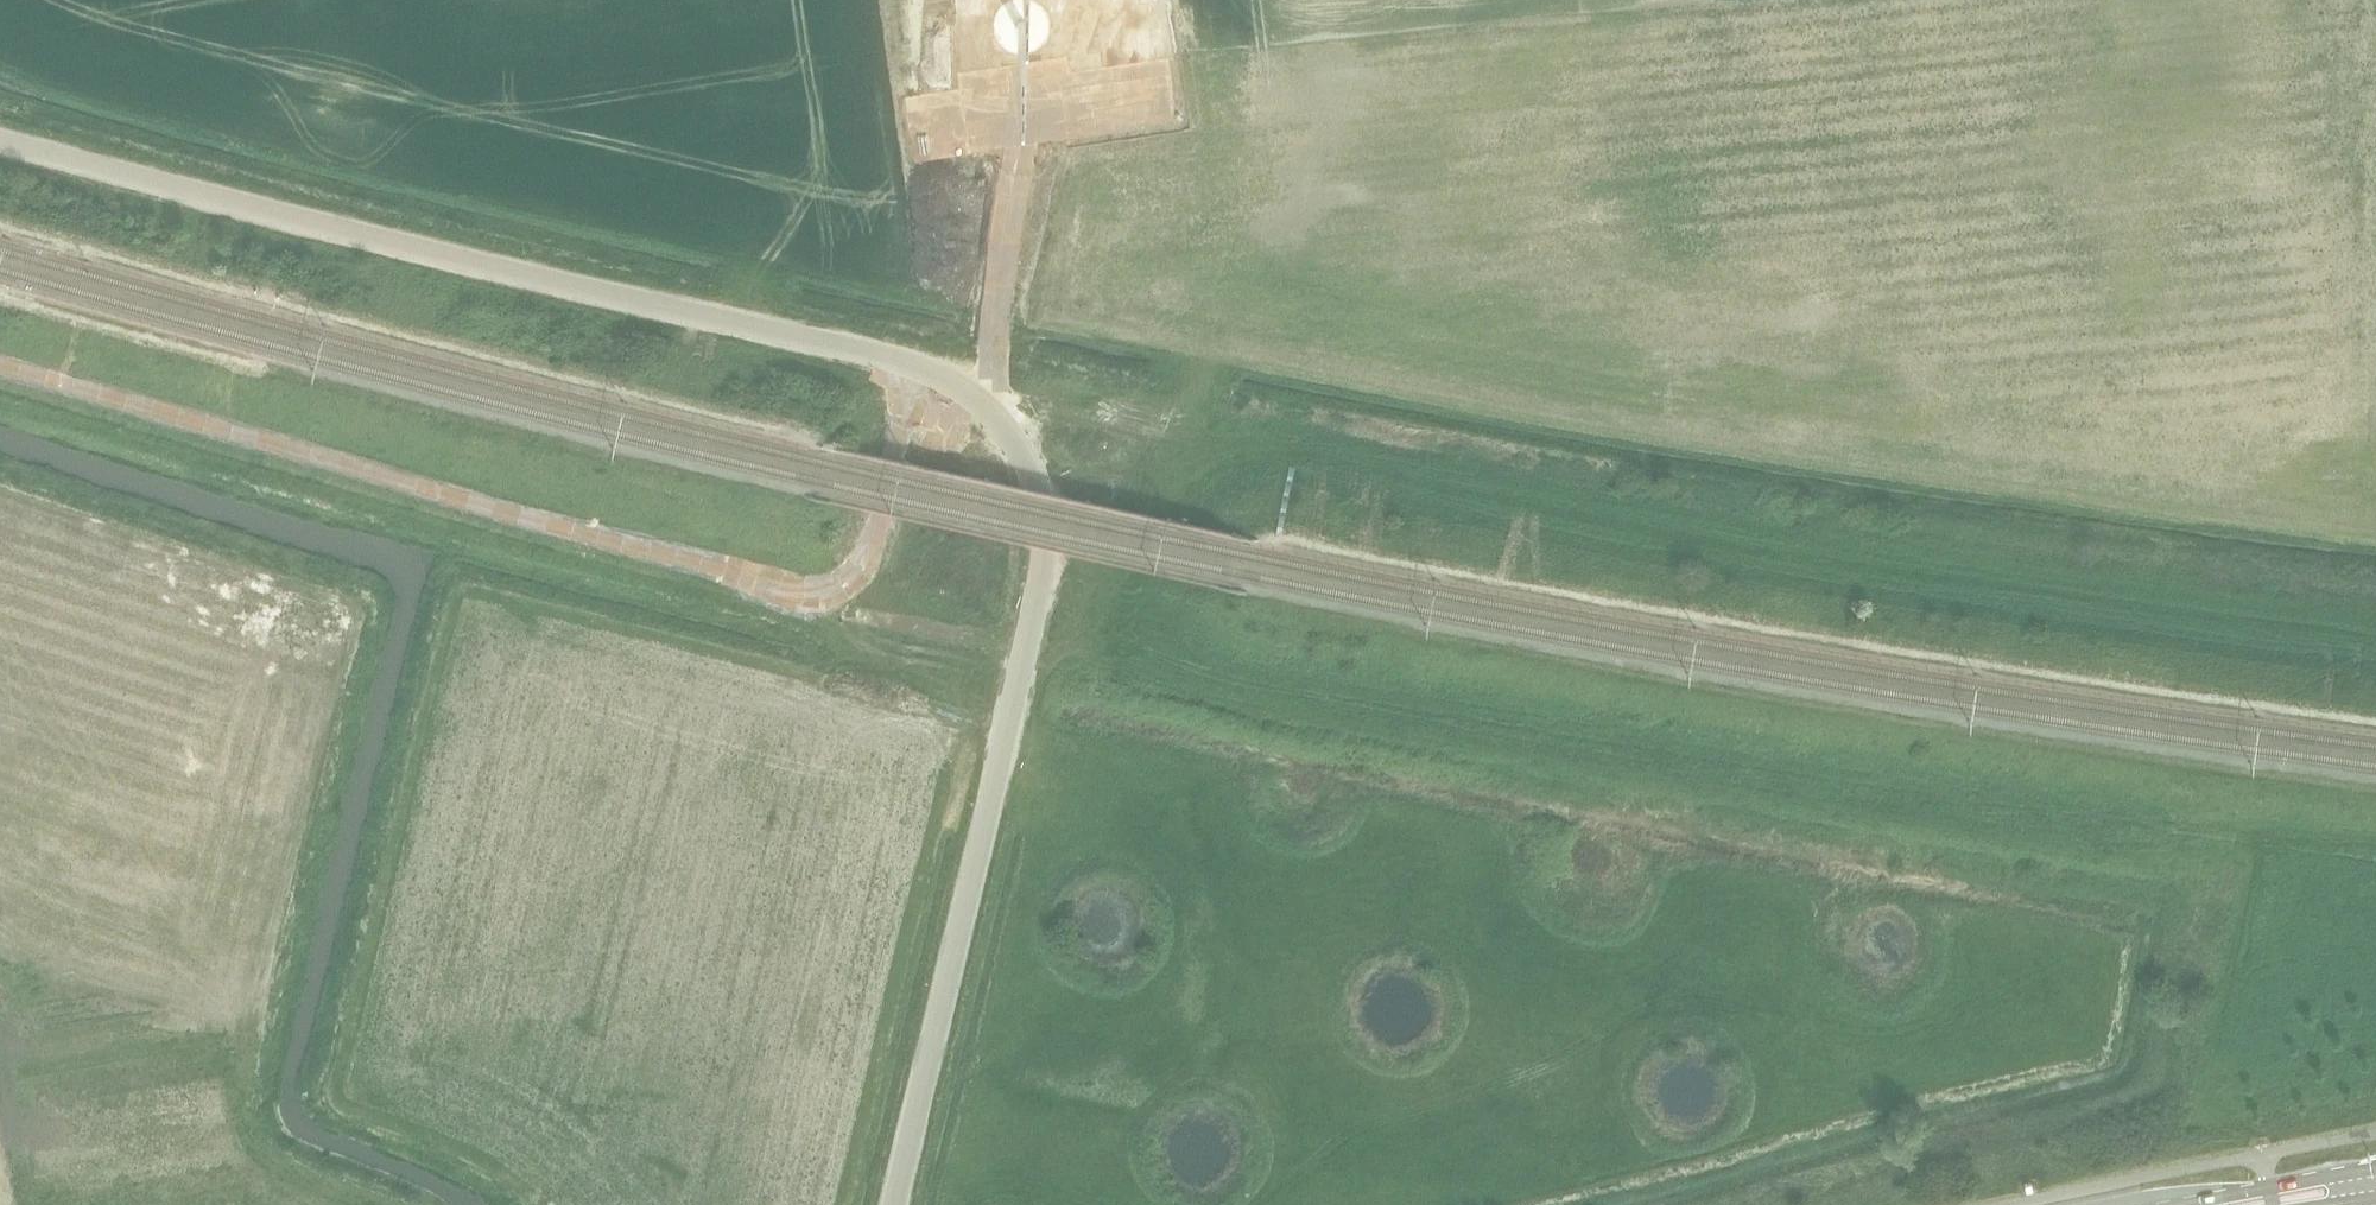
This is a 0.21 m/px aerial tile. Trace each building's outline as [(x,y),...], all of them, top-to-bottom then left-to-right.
[(20,1000),(40,979),(32,972),(12,993),(20,1000)]
